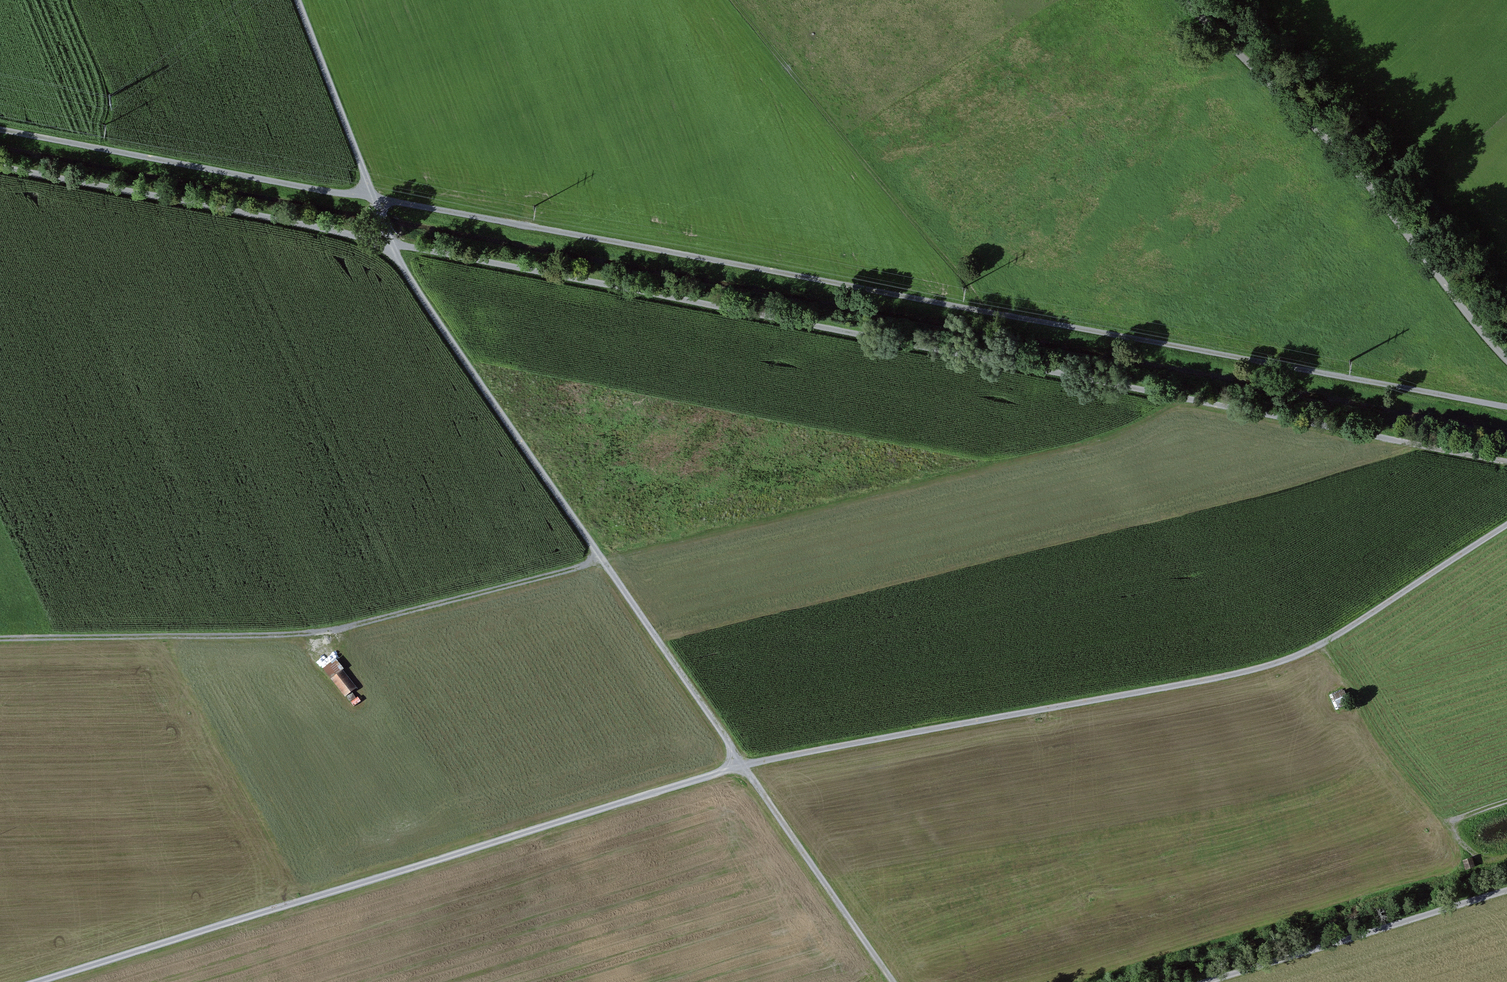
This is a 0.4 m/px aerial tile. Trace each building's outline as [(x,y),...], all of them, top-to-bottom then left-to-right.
[(332,662),(321,671),(343,699),(354,690),(332,662)] [(1347,702),(1343,692),(1331,697),(1336,707),(1347,702)] [(1472,870),(1469,859),(1460,862),(1463,873),(1472,870)]
